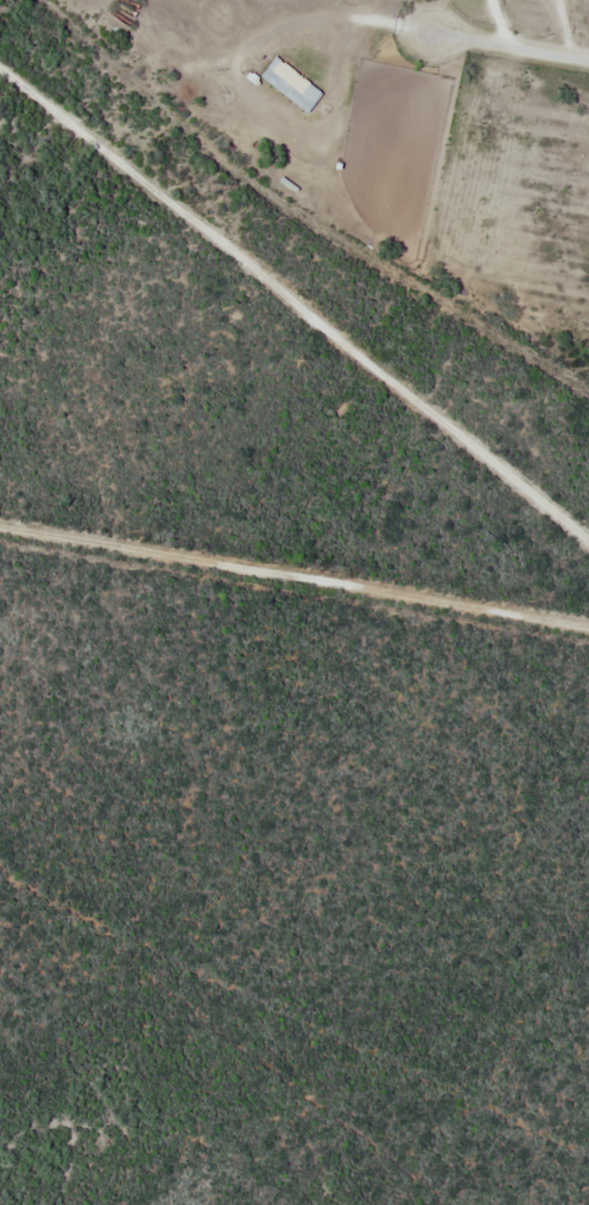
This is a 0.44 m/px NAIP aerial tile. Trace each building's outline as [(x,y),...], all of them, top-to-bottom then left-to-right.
[(300,96),(309,84),(276,58),(267,70),(300,96)]
